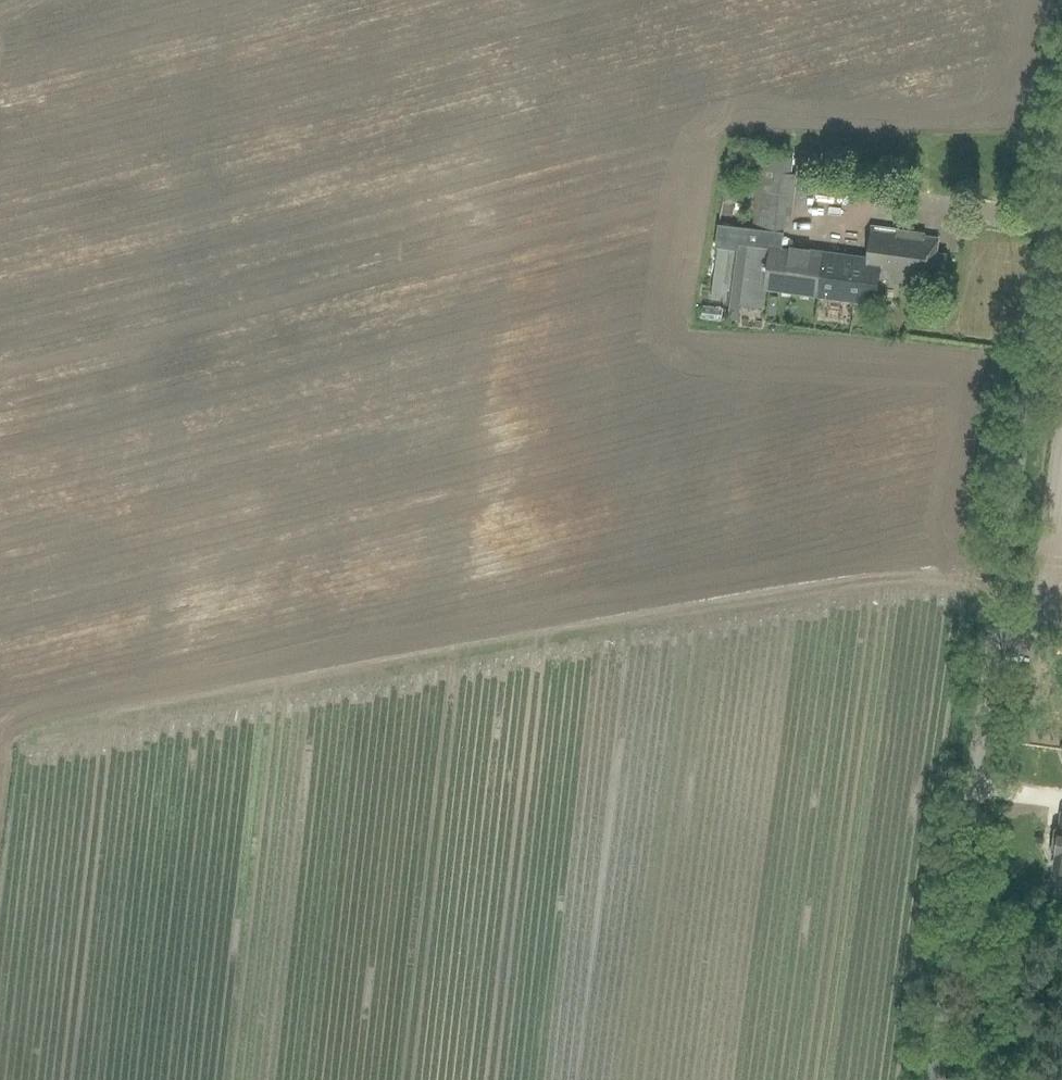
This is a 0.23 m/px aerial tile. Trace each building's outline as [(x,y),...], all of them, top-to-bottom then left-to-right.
[(739,319),(741,305),(763,308),(766,288),(876,304),(881,277),(942,285),(947,254),(937,252),(939,237),(927,235),(927,233),(899,229),(876,226),(870,258),(789,246),(789,249),(749,244),(738,243),(729,318),(739,319)] [(1060,853),(1057,855),(1056,862),(1058,864),(1058,867),(1061,867),(1061,828),(1057,827),(1054,852),(1060,853)]
